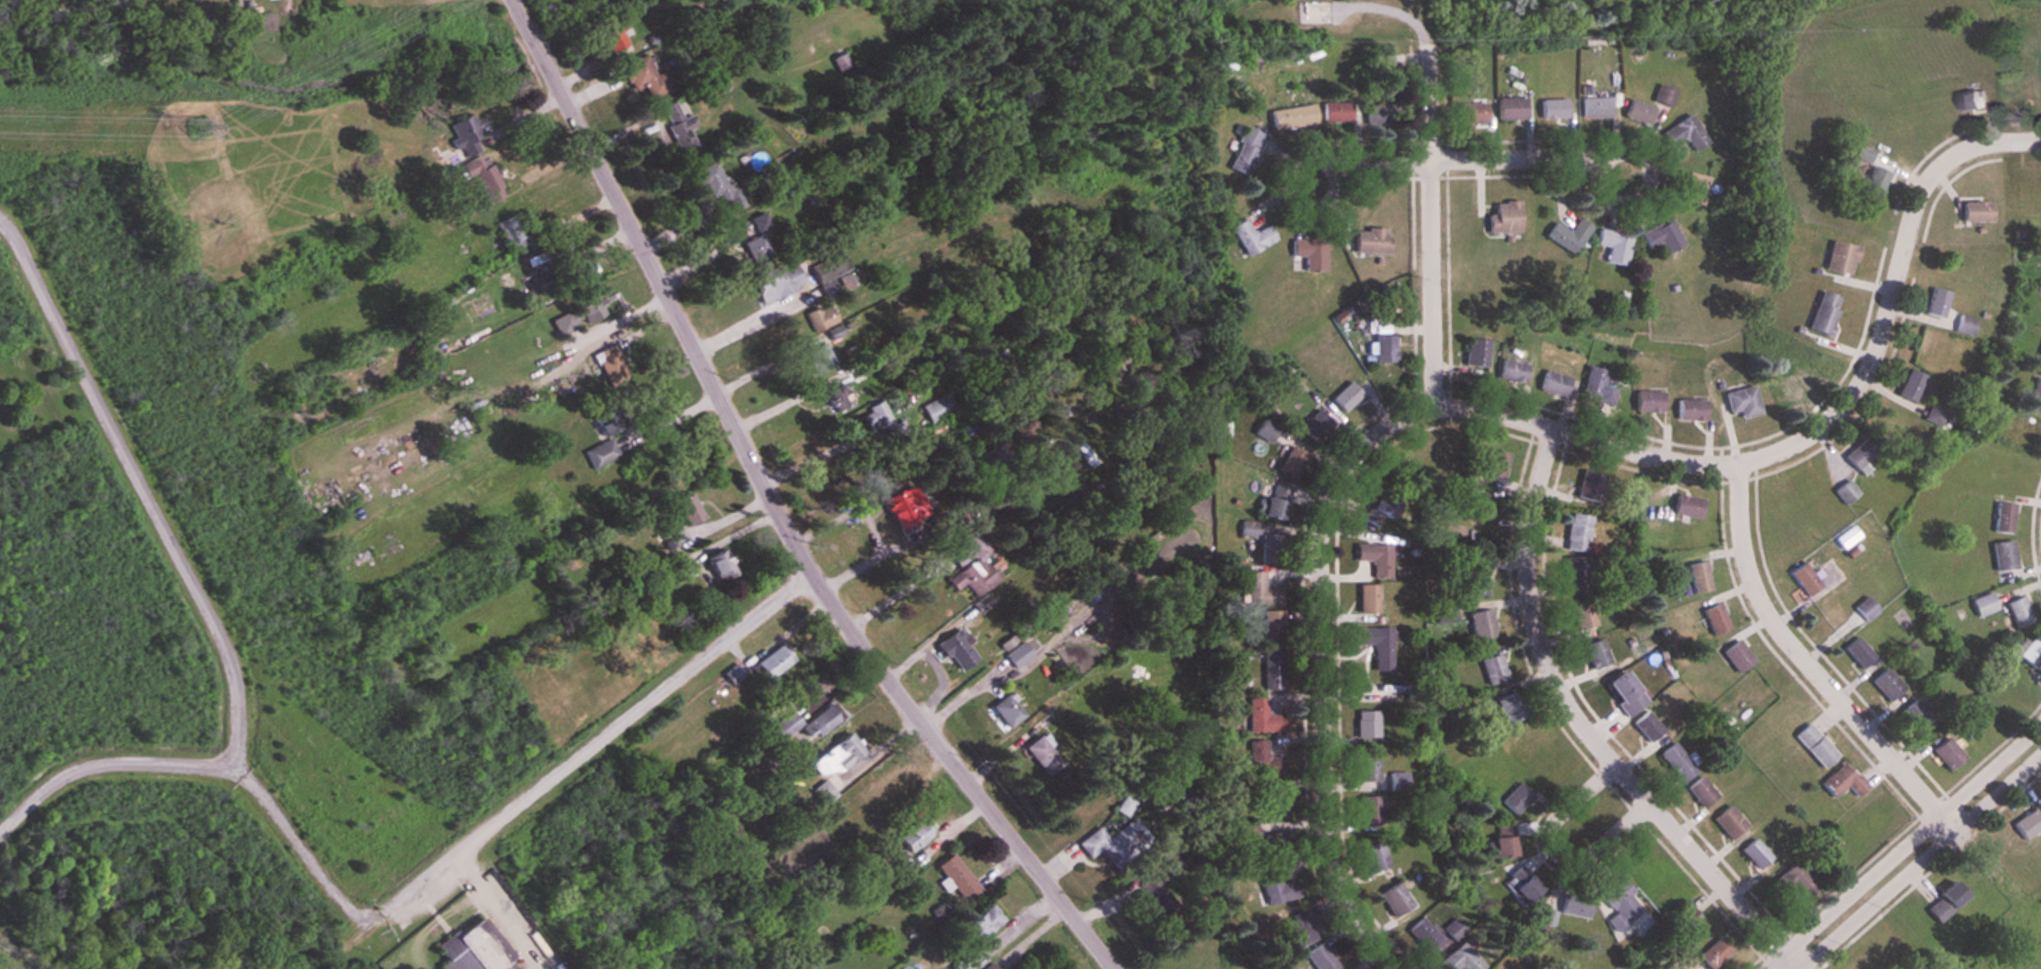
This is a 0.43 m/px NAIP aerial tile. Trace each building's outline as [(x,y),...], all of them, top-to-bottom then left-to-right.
[(609,52),(624,44),(616,27),(600,35),(609,52)] [(830,57),(837,71),(850,64),(843,50),(830,57)] [(665,89),(642,52),(616,68),(631,91),(641,85),(649,99),(665,89)] [(1674,91),(1658,83),(1650,99),(1666,107),(1674,91)] [(1984,107),(1981,88),(1955,93),(1959,111),(1984,107)] [(1495,119),(1524,119),(1524,97),(1495,97),(1495,119)] [(1579,117),(1608,117),(1608,97),(1579,97),(1579,117)] [(1646,127),(1655,110),(1629,98),(1621,115),(1646,127)] [(695,143),(672,99),(656,108),(678,152),(695,143)] [(1538,99),(1538,118),(1567,118),(1567,99),(1538,99)] [(1321,122),(1351,122),(1351,102),(1321,102),(1321,122)] [(1482,122),(1482,103),(1457,103),(1457,122),(1482,122)] [(1270,130),(1317,125),(1315,104),(1268,110),(1270,130)] [(1365,105),(1365,124),(1383,124),(1383,105),(1365,105)] [(484,136),(468,111),(447,125),(455,138),(450,141),(461,160),(481,148),(476,141),(484,136)] [(1659,133),(1669,146),(1683,137),(1693,152),(1707,142),(1689,113),(1659,133)] [(1245,176),(1263,135),(1244,126),(1225,168),(1245,176)] [(475,174),(489,203),(506,194),(484,152),(459,165),(466,179),(475,174)] [(739,206),(718,159),(693,170),(707,201),(711,199),(718,215),(739,206)] [(1858,193),(1875,200),(1887,173),(1871,165),(1858,193)] [(1485,233),(1518,233),(1518,202),(1491,202),(1491,214),(1485,214),(1485,233)] [(1990,222),(1990,202),(1960,202),(1960,222),(1990,222)] [(753,236),(737,242),(746,267),(774,257),(763,229),(766,228),(761,214),(747,219),(753,236)] [(528,244),(512,216),(496,225),(512,253),(528,244)] [(1542,236),(1570,256),(1590,227),(1576,218),(1566,232),(1552,222),(1542,236)] [(1646,250),(1658,243),(1663,254),(1682,245),(1669,218),(1638,233),(1646,250)] [(1274,243),(1267,226),(1250,232),(1245,219),(1229,225),(1241,255),(1274,243)] [(1384,253),(1385,230),(1351,229),(1351,253),(1384,253)] [(1594,245),(1605,248),(1603,261),(1624,265),(1629,238),(1597,232),(1594,245)] [(1822,270),(1849,275),(1855,246),(1829,240),(1822,270)] [(1323,241),(1288,241),(1288,257),(1301,257),(1301,272),(1323,272),(1323,241)] [(805,286),(795,260),(749,277),(759,303),(805,286)] [(1941,318),(1948,293),(1930,288),(1923,313),(1941,318)] [(1826,336),(1839,297),(1819,290),(1805,329),(1826,336)] [(554,332),(603,318),(597,297),(548,311),(554,332)] [(804,313),(812,332),(836,322),(829,303),(804,313)] [(1342,329),(1352,321),(1343,310),(1333,319),(1342,329)] [(1371,363),(1393,363),(1393,336),(1371,336),(1371,363)] [(1483,370),(1488,340),(1466,337),(1462,367),(1483,370)] [(833,364),(822,343),(802,354),(814,375),(833,364)] [(1523,382),(1526,363),(1499,359),(1496,378),(1523,382)] [(1605,370),(1586,366),(1578,398),(1610,405),(1614,389),(1601,387),(1605,370)] [(1894,394),(1911,403),(1924,375),(1907,367),(1894,394)] [(1537,392),(1565,397),(1569,375),(1541,370),(1537,392)] [(2040,409),(2040,383),(2034,380),(2025,403),(2040,409)] [(1341,413),(1359,395),(1346,381),(1327,400),(1341,413)] [(853,406),(842,383),(824,392),(835,415),(853,406)] [(1753,385),(1722,392),(1728,419),(1759,412),(1753,385)] [(931,425),(956,410),(946,392),(920,407),(931,425)] [(1660,412),(1660,392),(1633,392),(1633,412),(1660,412)] [(1674,421),(1702,421),(1702,400),(1674,400),(1674,421)] [(875,410),(864,420),(874,431),(884,421),(875,410)] [(1296,430),(1314,445),(1331,425),(1314,410),(1296,430)] [(1841,453),(1851,469),(1876,452),(1865,437),(1841,453)] [(582,450),(590,469),(609,461),(601,443),(582,450)] [(1307,456),(1287,447),(1276,470),(1296,479),(1307,456)] [(1508,454),(1488,448),(1480,474),(1500,480),(1508,454)] [(1594,506),(1604,480),(1581,470),(1570,496),(1594,506)] [(1260,518),(1282,521),(1287,484),(1265,481),(1260,518)] [(1833,492),(1845,503),(1856,491),(1844,481),(1833,492)] [(891,526),(914,517),(902,486),(880,494),(891,526)] [(696,517),(684,492),(667,501),(679,525),(696,517)] [(1700,516),(1699,496),(1671,497),(1672,518),(1700,516)] [(2010,533),(2013,503),(1994,502),(1991,531),(2010,533)] [(1563,549),(1585,552),(1589,515),(1567,513),(1563,549)] [(1269,539),(1269,522),(1238,522),(1238,539),(1269,539)] [(947,552),(958,568),(945,577),(954,591),(966,583),(974,596),(997,581),(978,553),(986,548),(976,533),(947,552)] [(1994,571),(2017,567),(2011,539),(1988,543),(1994,571)] [(1354,561),(1371,561),(1371,577),(1390,577),(1390,545),(1354,545),(1354,561)] [(705,551),(708,576),(732,573),(729,548),(705,551)] [(1581,557),(1564,557),(1564,584),(1581,584),(1581,557)] [(1463,596),(1485,596),(1485,561),(1463,561),(1463,596)] [(1692,594),(1710,589),(1703,561),(1684,565),(1692,594)] [(1804,595),(1818,585),(1802,562),(1787,572),(1804,595)] [(1246,606),(1274,606),(1274,588),(1263,588),(1263,571),(1246,571),(1246,606)] [(1356,614),(1378,614),(1378,585),(1356,585),(1356,614)] [(1969,599),(1975,617),(1997,610),(1991,591),(1969,599)] [(2015,629),(2033,622),(2022,595),(2004,602),(2015,629)] [(1570,601),(1573,629),(1593,627),(1589,599),(1570,601)] [(1844,620),(1827,600),(1811,613),(1829,633),(1844,620)] [(1712,635),(1728,628),(1716,602),(1700,610),(1712,635)] [(1470,640),(1493,637),(1490,609),(1467,612),(1470,640)] [(1282,636),(1282,611),(1261,611),(1261,636),(1282,636)] [(1391,671),(1390,627),(1355,628),(1355,646),(1371,646),(1372,671),(1391,671)] [(1004,658),(1015,668),(1025,657),(1017,650),(1023,644),(1034,654),(1042,645),(1027,631),(1004,658)] [(2040,656),(2040,639),(2033,631),(2014,651),(2031,667),(2040,656)] [(1873,657),(1857,636),(1842,647),(1858,668),(1873,657)] [(1589,669),(1607,663),(1599,638),(1581,644),(1589,669)] [(1752,660),(1736,638),(1718,651),(1735,674),(1752,660)] [(751,664),(765,681),(793,659),(780,642),(751,664)] [(1487,686),(1507,679),(1498,652),(1477,659),(1487,686)] [(1261,689),(1278,689),(1278,655),(1261,655),(1261,689)] [(1904,687),(1883,667),(1868,682),(1888,702),(1904,687)] [(1626,717),(1644,702),(1619,670),(1600,685),(1626,717)] [(1494,699),(1505,724),(1522,716),(1511,691),(1494,699)] [(1022,714),(1004,692),(987,706),(1005,728),(1022,714)] [(1280,716),(1266,716),(1266,698),(1247,698),(1247,733),(1280,733),(1280,716)] [(1930,719),(1914,698),(1896,712),(1913,733),(1930,719)] [(804,723),(789,709),(768,731),(783,745),(804,723)] [(1641,741),(1661,732),(1652,709),(1631,718),(1641,741)] [(1378,710),(1355,710),(1355,738),(1378,738),(1378,710)] [(1791,736),(1821,769),(1837,754),(1807,721),(1791,736)] [(866,750),(852,729),(806,760),(821,782),(808,790),(818,805),(834,794),(824,779),(866,750)] [(1063,761),(1037,733),(1020,748),(1046,777),(1063,761)] [(1928,750),(1947,771),(1962,757),(1944,736),(1928,750)] [(1267,740),(1248,740),(1248,775),(1282,775),(1282,760),(1267,760),(1267,740)] [(1695,769),(1672,742),(1656,755),(1678,783),(1695,769)] [(1378,753),(1358,753),(1358,782),(1378,782),(1378,753)] [(1818,785),(1832,798),(1844,786),(1855,797),(1866,786),(1841,761),(1818,785)] [(1699,808),(1714,797),(1699,776),(1683,787),(1699,808)] [(1514,816),(1532,796),(1516,782),(1498,802),(1514,816)] [(1262,789),(1262,815),(1282,815),(1282,789),(1262,789)] [(1381,795),(1358,795),(1358,825),(1381,825),(1381,795)] [(1728,840),(1745,826),(1727,805),(1710,819),(1728,840)] [(2033,807),(2009,824),(2021,841),(2040,827),(2040,819),(2033,807)] [(932,832),(918,816),(892,839),(905,854),(932,832)] [(1096,851),(1112,868),(1148,835),(1132,816),(1108,837),(1097,825),(1075,845),(1088,859),(1096,851)] [(1238,825),(1238,843),(1257,843),(1257,825),(1238,825)] [(1490,836),(1490,857),(1511,857),(1511,836),(1490,836)] [(1771,857),(1752,838),(1738,852),(1757,871),(1771,857)] [(1367,872),(1387,867),(1381,845),(1361,850),(1367,872)] [(938,882),(945,892),(952,887),(962,901),(977,890),(952,853),(934,866),(943,878),(938,882)] [(1819,882),(1794,859),(1771,883),(1783,894),(1790,887),(1803,899),(1819,882)] [(1255,875),(1269,906),(1287,897),(1273,867),(1255,875)] [(1537,888),(1524,875),(1508,890),(1521,904),(1537,888)] [(1640,911),(1617,880),(1595,896),(1618,927),(1640,911)] [(1376,894),(1391,917),(1410,905),(1395,882),(1376,894)] [(1937,924),(1963,897),(1948,882),(1921,908),(1937,924)] [(1585,919),(1588,902),(1560,897),(1557,915),(1585,919)] [(963,924),(977,940),(1002,920),(988,903),(963,924)] [(1431,961),(1457,939),(1450,931),(1441,939),(1421,916),(1405,930),(1431,961)] [(441,968),(511,968),(472,918),(433,948),(444,962),(439,966),(441,968)] [(1289,952),(1315,936),(1305,921),(1280,937),(1289,952)] [(1707,968),(1712,968),(1730,952),(1716,937),(1696,957),(1707,968)] [(1313,941),(1300,956),(1314,968),(1342,968),(1343,968),(1313,941)] [(1440,968),(1456,968),(1460,966),(1462,968),(1481,968),(1483,967),(1462,941),(1435,962),(1440,968)] [(972,945),(950,966),(953,968),(976,968),(986,960),(972,945)] [(1858,956),(1845,968),(1870,968),(1858,956)]
